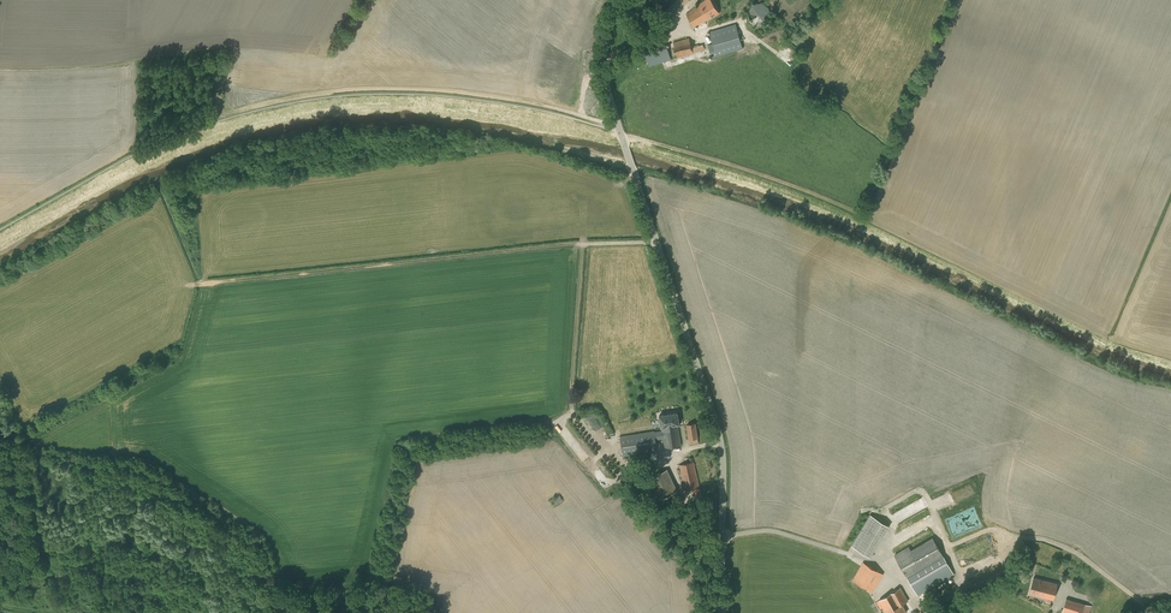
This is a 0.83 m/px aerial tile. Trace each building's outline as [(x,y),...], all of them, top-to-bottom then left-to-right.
[(689,0),(687,0),(673,8),(676,13),(692,5),(689,0)] [(711,0),(705,0),(698,4),(699,6),(686,13),(695,27),(709,19),(719,13),(711,0)] [(753,5),(752,6),(751,7),(750,7),(750,8),(749,9),(749,10),(748,11),(748,12),(748,13),(748,14),(748,15),(748,16),(748,17),(748,18),(749,19),(749,20),(750,21),(751,22),(752,23),(753,24),(754,24),(755,25),(756,25),(757,25),(758,25),(759,25),(761,25),(763,25),(764,24),(765,24),(765,23),(766,23),(767,22),(768,21),(768,20),(769,19),(769,18),(770,17),(770,16),(770,15),(770,14),(770,13),(770,12),(769,11),(769,10),(769,9),(768,8),(767,7),(766,6),(765,5),(764,5),(763,4),(762,4),(761,4),(761,3),(760,3),(759,3),(758,3),(756,4),(755,4),(754,4),(753,5)] [(708,45),(712,58),(743,48),(736,24),(709,31),(713,43),(708,45)] [(628,35),(633,46),(639,43),(633,32),(628,35)] [(689,38),(674,42),(678,58),(693,53),(705,49),(703,44),(699,46),(698,44),(692,46),(689,38)] [(667,47),(646,53),(649,66),(671,60),(667,47)] [(659,415),(661,427),(662,430),(655,431),(654,430),(634,434),(637,454),(658,450),(656,439),(664,438),(665,448),(681,445),(678,425),(680,424),(678,412),(659,415)] [(698,438),(696,423),(686,424),(689,439),(690,444),(699,443),(698,438)] [(685,490),(693,488),(695,499),(702,498),(701,492),(702,491),(701,486),(700,487),(693,457),(689,458),(690,462),(679,465),(685,490)] [(667,469),(649,478),(659,500),(678,491),(667,469)] [(562,500),(559,495),(551,499),(553,504),(562,500)] [(852,545),(870,557),(889,526),(871,514),(852,545)] [(895,555),(918,595),(954,574),(933,538),(911,551),(909,547),(895,555)] [(863,562),(852,580),(873,592),(883,574),(863,562)] [(1029,593),(1053,599),(1058,583),(1034,577),(1029,593)] [(887,612),(905,612),(907,612),(902,604),(908,600),(901,587),(879,600),(887,612)] [(1092,606),(1086,604),(1066,598),(1062,612),(1063,612),(1089,612),(1092,606)]
